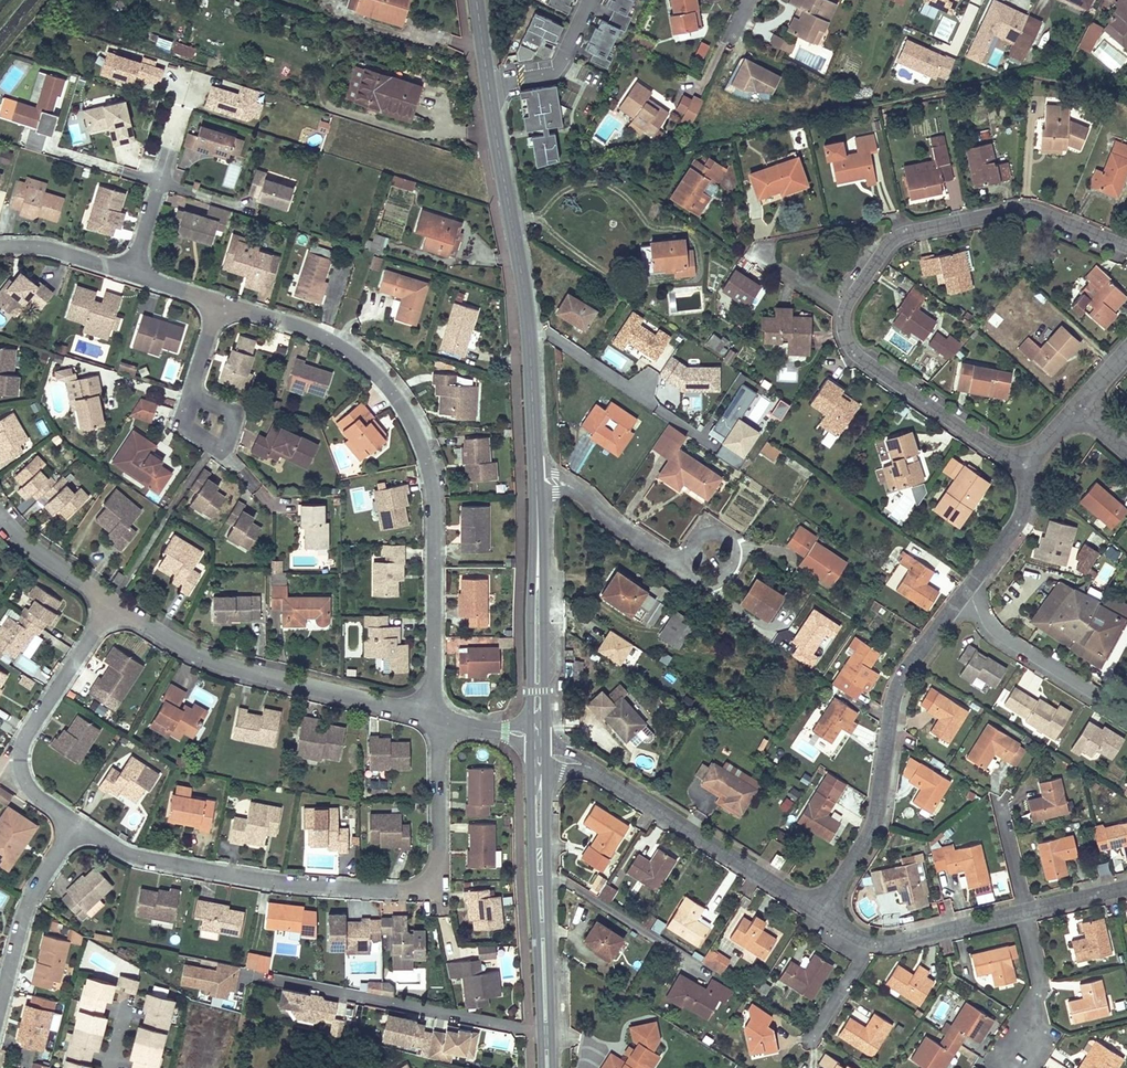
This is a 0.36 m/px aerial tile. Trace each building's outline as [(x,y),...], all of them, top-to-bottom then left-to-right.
[(402,16),(407,0),(358,0),(355,8),(355,10),(365,13),(368,6),(402,16)] [(546,3),(567,13),(571,5),(568,4),(570,0),(548,0),(546,3)] [(611,16),(628,25),(632,17),(626,15),(633,0),(610,0),(607,6),(614,10),(611,16)] [(674,36),(697,31),(693,13),(698,12),(696,0),(672,0),(675,16),(670,17),(674,36)] [(788,30),(811,41),(817,27),(823,31),(836,4),(829,0),(791,0),(790,2),(799,7),(804,9),(800,19),(795,16),(788,30)] [(923,1),(950,13),(956,0),(923,0),(923,1)] [(1014,9),(992,0),(966,56),(979,62),(993,33),(1013,43),(1026,16),(1014,9)] [(1117,1),(1123,5),(1121,8),(1117,5),(1116,7),(1112,14),(1107,21),(1108,22),(1102,28),(1115,39),(1117,36),(1123,41),(1121,44),(1126,48),(1126,47),(1126,0),(1117,0),(1117,1)] [(402,16),(368,6),(365,13),(400,24),(402,16)] [(804,9),(799,7),(795,16),(800,19),(804,9)] [(693,13),(697,31),(702,30),(698,12),(693,13)] [(563,26),(535,13),(516,54),(517,63),(532,60),(535,54),(544,58),(547,58),(552,49),(540,43),(543,36),(555,42),(563,26)] [(595,26),(591,34),(612,44),(619,29),(624,32),(628,25),(611,16),(607,23),(601,20),(597,28),(595,26)] [(1026,16),(1013,43),(1008,53),(1021,59),(1039,22),(1026,16)] [(1077,46),(1090,52),(1102,26),(1090,20),(1077,46)] [(817,27),(811,41),(816,44),(823,31),(817,27)] [(589,60),(607,69),(610,62),(605,59),(612,44),(591,34),(588,41),(590,43),(586,51),(593,54),(589,60)] [(789,42),(773,34),(769,42),(785,50),(789,42)] [(158,36),(155,44),(169,49),(172,40),(158,36)] [(654,44),(641,37),(637,45),(651,51),(654,44)] [(705,57),(708,43),(696,40),(693,54),(705,57)] [(906,40),(896,61),(934,78),(935,74),(946,79),(954,61),(944,56),(943,57),(906,40)] [(1106,41),(1095,55),(1115,71),(1126,57),(1106,41)] [(794,45),(789,42),(785,50),(790,53),(794,45)] [(193,59),(197,50),(178,43),(175,53),(193,59)] [(327,52),(336,55),(339,45),(330,43),(327,52)] [(141,66),(100,53),(96,64),(104,66),(102,74),(116,79),(122,81),(131,84),(133,78),(145,82),(151,81),(159,84),(162,73),(153,70),(155,65),(143,61),(141,66)] [(740,61),(725,92),(728,94),(743,66),(751,63),(751,59),(740,61)] [(743,66),(728,94),(743,102),(774,104),(774,95),(782,78),(754,64),(751,63),(743,66)] [(420,86),(356,66),(346,98),(378,109),(379,107),(410,117),(420,86)] [(17,103),(11,121),(36,129),(35,131),(52,137),(58,116),(53,114),(58,97),(61,98),(67,81),(47,76),(37,109),(17,103)] [(652,93),(637,82),(618,109),(633,119),(631,122),(644,132),(653,138),(669,115),(653,103),(650,106),(646,103),(648,100),(652,93)] [(223,89),(210,85),(203,107),(228,115),(231,113),(233,116),(245,120),(248,118),(250,112),(254,99),(256,93),(239,88),(237,94),(234,93),(230,94),(222,92),(223,89)] [(556,85),(524,90),(528,115),(523,116),(525,131),(562,125),(556,85)] [(519,91),(523,116),(528,115),(524,90),(519,91)] [(693,94),(691,98),(681,94),(672,113),(691,122),(703,99),(693,94)] [(3,99),(0,108),(0,118),(11,121),(17,103),(3,99)] [(260,101),(254,99),(250,112),(256,114),(260,101)] [(84,113),(88,130),(108,125),(109,130),(114,128),(118,147),(136,142),(125,102),(84,113)] [(1068,122),(1069,107),(1045,105),(1044,127),(1041,127),(1040,145),(1061,146),(1067,147),(1067,143),(1080,149),(1088,130),(1068,122)] [(327,133),(329,122),(319,120),(317,132),(327,133)] [(644,132),(631,122),(628,125),(641,136),(644,132)] [(108,125),(88,130),(89,135),(109,130),(108,125)] [(114,128),(109,130),(114,148),(118,147),(114,128)] [(235,139),(201,129),(194,152),(203,155),(203,153),(212,156),(213,153),(230,158),(235,139)] [(555,133),(531,136),(536,166),(559,160),(555,133)] [(912,165),(902,167),(908,198),(940,192),(938,182),(941,181),(939,169),(948,167),(941,134),(932,136),(933,144),(931,144),(934,160),(935,168),(914,173),(912,165)] [(843,155),(840,140),(822,144),(825,159),(831,157),(835,182),(864,176),(865,184),(874,182),(868,151),(875,150),(872,135),(853,138),(856,152),(843,155)] [(1089,184),(1116,195),(1126,168),(1126,146),(1115,141),(1103,171),(1096,169),(1089,184)] [(993,163),(988,142),(965,148),(974,186),(1009,179),(1005,161),(993,163)] [(796,157),(749,173),(757,197),(779,189),(780,193),(805,185),(796,157)] [(694,158),(669,196),(696,215),(709,196),(701,190),(709,179),(713,172),(721,177),(726,170),(710,159),(705,166),(694,158)] [(935,168),(934,160),(912,165),(914,173),(935,168)] [(254,169),(247,193),(257,196),(256,198),(285,208),(292,187),(263,178),(265,173),(254,169)] [(721,177),(713,172),(709,179),(717,184),(721,177)] [(20,177),(13,204),(23,207),(22,210),(35,214),(39,211),(39,209),(44,210),(46,213),(59,217),(66,194),(29,184),(30,181),(20,177)] [(415,183),(395,177),(393,184),(413,191),(415,183)] [(124,193),(100,186),(86,229),(111,236),(114,228),(110,227),(115,213),(118,213),(124,193)] [(227,227),(232,212),(211,205),(207,218),(184,211),(183,213),(180,224),(177,233),(212,244),(217,230),(220,231),(222,226),(227,227)] [(174,222),(180,224),(183,213),(178,211),(174,222)] [(423,247),(446,255),(457,222),(421,211),(415,230),(427,233),(423,247)] [(114,228),(119,229),(123,215),(118,213),(115,213),(110,227),(114,228)] [(384,235),(375,233),(372,243),(381,245),(384,235)] [(234,235),(233,240),(258,247),(259,243),(234,235)] [(639,246),(642,273),(674,270),(675,277),(694,275),(693,264),(687,265),(685,251),(683,238),(649,242),(649,245),(639,246)] [(233,240),(230,252),(236,254),(234,264),(236,268),(251,272),(249,277),(247,286),(261,290),(263,283),(270,285),(279,257),(256,250),(258,247),(233,240)] [(381,245),(372,243),(370,250),(378,253),(381,245)] [(967,250),(959,251),(962,268),(966,267),(970,266),(967,250)] [(959,251),(919,259),(922,275),(939,272),(940,275),(944,274),(948,293),(970,288),(966,267),(962,268),(959,251)] [(224,269),(249,277),(251,272),(236,268),(234,264),(236,254),(230,252),(224,269)] [(328,259),(305,253),(303,261),(326,267),(328,259)] [(369,267),(378,270),(382,258),(373,254),(369,267)] [(303,261),(293,297),(319,303),(320,295),(318,295),(321,282),(326,267),(303,261)] [(1102,271),(1097,266),(1085,278),(1091,283),(1102,271)] [(748,305),(760,282),(732,268),(720,291),(748,305)] [(392,319),(412,324),(423,282),(379,271),(374,291),(398,297),(401,298),(400,302),(397,300),(392,319)] [(1083,309),(1103,327),(1115,313),(1112,310),(1109,308),(1122,293),(1107,279),(1109,277),(1102,271),(1091,283),(1098,289),(1088,300),(1081,294),(1071,305),(1080,313),(1083,309)] [(0,290),(0,306),(8,313),(18,300),(22,304),(26,299),(38,308),(51,293),(37,282),(34,286),(18,273),(10,283),(5,289),(2,287),(0,290)] [(914,284),(908,293),(921,302),(928,293),(914,284)] [(96,294),(76,287),(66,317),(85,323),(84,327),(109,336),(112,327),(115,317),(121,299),(105,294),(101,304),(100,308),(92,306),(93,302),(96,294)] [(910,331),(922,340),(936,320),(918,307),(921,302),(908,293),(903,300),(906,302),(899,313),(894,320),(910,331)] [(1122,293),(1109,308),(1112,310),(1125,296),(1122,293)] [(593,311),(567,295),(556,311),(583,327),(593,311)] [(18,300),(8,313),(12,316),(22,304),(18,300)] [(439,348),(463,354),(465,345),(461,343),(466,326),(470,327),(476,307),(452,300),(439,348)] [(906,302),(903,300),(895,310),(899,313),(906,302)] [(799,349),(808,349),(809,317),(790,316),(789,309),(775,308),(774,316),(761,316),(760,327),(764,327),(763,340),(787,341),(787,352),(799,353),(799,349)] [(632,310),(610,343),(623,352),(628,345),(654,363),(671,338),(659,329),(655,335),(640,324),(644,318),(632,310)] [(162,322),(142,315),(132,347),(148,352),(151,343),(162,347),(177,351),(184,329),(167,323),(166,327),(161,325),(162,322)] [(120,319),(115,317),(112,327),(116,329),(120,319)] [(910,331),(894,320),(891,324),(907,335),(910,331)] [(461,343),(465,345),(470,327),(466,326),(461,343)] [(82,332),(107,340),(109,336),(84,327),(82,332)] [(1062,360),(1078,342),(1061,327),(1041,348),(1029,338),(1019,349),(1031,360),(1032,359),(1046,371),(1059,357),(1062,360)] [(946,340),(936,332),(928,344),(948,360),(958,350),(946,340)] [(714,333),(707,342),(720,351),(729,339),(723,335),(721,339),(714,333)] [(222,365),(217,380),(238,387),(242,373),(245,374),(251,355),(249,355),(253,341),(238,336),(233,350),(230,349),(227,360),(229,360),(227,367),(222,365)] [(961,346),(948,337),(946,340),(958,350),(961,346)] [(151,343),(148,352),(159,356),(162,347),(151,343)] [(14,395),(16,376),(10,376),(11,367),(7,366),(8,358),(12,358),(13,350),(0,349),(0,393),(14,395)] [(729,349),(723,358),(729,362),(735,353),(729,349)] [(687,365),(672,355),(658,376),(686,392),(721,393),(721,366),(687,365)] [(1059,357),(1046,371),(1049,374),(1062,360),(1059,357)] [(304,391),(324,397),(332,374),(318,370),(317,373),(312,371),(313,368),(304,365),(305,362),(296,359),(287,385),(304,391)] [(119,361),(117,371),(134,375),(136,365),(119,361)] [(1011,373),(961,363),(956,388),(987,394),(988,389),(1007,393),(1011,373)] [(56,377),(65,381),(72,380),(70,373),(70,368),(55,370),(56,377)] [(457,420),(474,421),(476,386),(456,385),(456,376),(433,375),(433,385),(437,385),(447,386),(446,395),(442,395),(441,415),(453,416),(453,412),(456,412),(457,420)] [(74,399),(80,429),(102,426),(99,411),(96,411),(96,407),(98,407),(96,396),(91,397),(90,388),(97,387),(95,376),(77,379),(79,398),(74,399)] [(820,422),(837,435),(859,403),(842,391),(843,389),(826,378),(811,401),(827,412),(820,422)] [(304,391),(287,385),(286,389),(303,394),(304,391)] [(447,386),(437,385),(436,394),(442,395),(446,395),(447,386)] [(97,387),(90,388),(91,397),(96,396),(99,396),(97,387)] [(1007,393),(988,389),(987,394),(1006,398),(1007,393)] [(691,409),(701,409),(701,393),(692,392),(691,409)] [(780,419),(789,404),(779,398),(770,412),(780,419)] [(138,400),(129,414),(149,421),(154,405),(138,400)] [(603,408),(595,403),(580,425),(592,432),(615,449),(628,429),(637,418),(610,400),(603,408)] [(374,419),(361,404),(338,421),(344,428),(341,431),(348,439),(358,453),(362,450),(364,448),(369,454),(384,442),(376,432),(378,427),(373,420),(374,419)] [(10,415),(0,420),(0,465),(20,455),(17,448),(22,446),(17,436),(20,434),(10,415)] [(757,432),(738,418),(714,453),(737,468),(757,432)] [(344,428),(338,421),(335,423),(341,431),(344,428)] [(315,446),(271,423),(263,439),(255,435),(247,450),(263,458),(264,456),(265,452),(276,457),(276,456),(279,451),(297,461),(300,456),(308,460),(315,446)] [(385,436),(378,427),(376,432),(384,442),(385,436)] [(615,449),(592,432),(589,436),(616,454),(632,431),(628,429),(615,449)] [(110,462),(156,493),(169,473),(158,466),(146,458),(151,452),(155,446),(131,430),(110,462)] [(917,460),(908,433),(886,440),(893,464),(891,465),(897,487),(919,480),(913,461),(917,460)] [(25,444),(20,434),(17,436),(22,446),(25,444)] [(682,482),(706,498),(719,478),(677,448),(679,444),(671,438),(661,453),(669,459),(659,475),(678,488),(682,482)] [(358,453),(348,439),(343,443),(359,462),(366,456),(362,450),(358,453)] [(466,472),(467,483),(495,481),(494,463),(489,463),(488,454),(484,455),(484,446),(488,446),(487,439),(465,440),(466,449),(462,449),(463,466),(466,466),(469,465),(469,471),(466,472)] [(765,441),(758,453),(773,461),(780,449),(765,441)] [(297,461),(279,451),(276,456),(303,469),(308,460),(300,456),(297,461)] [(162,459),(151,452),(146,458),(158,466),(162,459)] [(276,457),(265,452),(264,456),(274,461),(276,457)] [(40,462),(32,454),(11,473),(17,481),(20,478),(34,467),(40,462)] [(975,473),(964,465),(964,466),(951,457),(941,471),(954,480),(932,509),(952,523),(965,506),(969,509),(982,490),(969,481),(975,473)] [(913,461),(919,480),(922,479),(917,460),(913,461)] [(897,487),(891,465),(883,467),(889,489),(897,487)] [(60,512),(65,517),(86,497),(77,488),(71,493),(63,485),(65,483),(60,477),(53,483),(45,475),(43,477),(34,467),(20,478),(22,481),(19,483),(14,488),(23,498),(29,493),(35,500),(43,493),(48,498),(43,504),(51,513),(56,508),(59,506),(62,510),(60,512)] [(1079,474),(1074,470),(1069,476),(1074,481),(1079,474)] [(207,475),(200,471),(188,489),(195,494),(187,504),(200,512),(202,508),(212,515),(222,499),(214,494),(212,497),(210,495),(212,492),(215,487),(204,480),(207,475)] [(988,481),(975,473),(969,481),(982,490),(988,481)] [(1092,480),(1076,498),(1108,527),(1124,508),(1107,494),(1106,496),(1102,493),(1104,490),(1092,480)] [(868,493),(851,481),(846,489),(862,501),(868,493)] [(375,509),(379,530),(404,526),(401,511),(398,512),(397,508),(401,507),(404,506),(401,495),(404,494),(402,484),(375,490),(378,508),(375,509)] [(128,528),(140,514),(115,492),(103,504),(106,507),(110,510),(106,514),(103,510),(95,520),(111,534),(115,529),(121,535),(113,543),(112,545),(120,552),(134,534),(128,528)] [(230,527),(223,538),(235,545),(238,541),(248,547),(257,531),(250,527),(248,529),(245,527),(247,525),(251,520),(240,513),(243,509),(235,503),(223,522),(230,527)] [(322,506),(299,506),(299,517),(299,525),(303,525),(306,525),(306,530),(303,529),(304,551),(315,551),(315,545),(326,545),(326,524),(322,524),(322,506)] [(965,506),(952,523),(956,527),(969,509),(965,506)] [(212,515),(202,508),(200,512),(209,519),(212,515)] [(489,508),(462,508),(462,527),(465,527),(465,534),(462,534),(463,555),(479,555),(480,545),(489,545),(489,508)] [(1068,544),(1073,527),(1049,520),(1044,537),(1041,536),(1037,547),(1035,546),(1032,555),(1059,563),(1065,543),(1068,544)] [(798,563),(830,585),(846,562),(814,540),(816,537),(799,525),(789,540),(806,552),(804,555),(798,563)] [(111,534),(107,538),(113,543),(121,535),(115,529),(111,534)] [(163,556),(156,567),(173,579),(176,574),(184,580),(178,589),(177,591),(185,596),(197,576),(189,571),(200,554),(170,536),(161,550),(165,553),(169,555),(167,559),(163,556)] [(806,552),(789,540),(786,543),(804,555),(806,552)] [(248,547),(238,541),(235,545),(245,552),(248,547)] [(1083,573),(1097,551),(1083,542),(1073,557),(1079,561),(1075,567),(1083,573)] [(1065,543),(1059,563),(1062,564),(1068,544),(1065,543)] [(1110,544),(1104,553),(1115,561),(1121,552),(1110,544)] [(489,545),(480,545),(479,555),(489,555),(489,545)] [(382,557),(383,557),(383,565),(371,565),(370,596),(393,596),(394,580),(394,565),(400,565),(401,557),(398,557),(398,547),(382,547),(382,557)] [(892,554),(884,565),(890,568),(897,558),(892,554)] [(909,569),(896,588),(925,607),(931,598),(933,599),(939,590),(924,582),(932,570),(906,554),(899,562),(909,569)] [(270,560),(270,571),(282,571),(282,560),(270,560)] [(655,597),(616,571),(601,595),(639,619),(641,617),(651,624),(664,605),(654,598),(655,597)] [(121,576),(116,572),(109,580),(115,584),(121,576)] [(271,583),(286,583),(286,572),(271,573),(271,583)] [(173,579),(169,584),(178,589),(184,580),(176,574),(173,579)] [(782,596),(756,579),(741,602),(772,623),(782,608),(777,605),(782,596)] [(486,627),(486,580),(461,580),(461,594),(462,608),(457,608),(457,618),(469,617),(469,627),(486,627)] [(1100,602),(1058,580),(1029,621),(1069,647),(1075,638),(1087,646),(1097,629),(1092,626),(1093,623),(1087,619),(1098,604),(1100,602)] [(19,641),(21,638),(25,641),(31,632),(33,633),(43,619),(50,623),(56,613),(50,609),(47,608),(50,603),(53,605),(57,599),(32,582),(25,593),(30,596),(24,606),(22,604),(12,619),(8,616),(2,625),(0,624),(0,628),(19,641)] [(284,587),(268,587),(268,607),(279,606),(280,624),(300,624),(300,616),(312,616),(312,619),(314,621),(317,623),(319,623),(322,622),(323,621),(325,618),(326,598),(284,597),(284,587)] [(1069,647),(1100,667),(1105,659),(1103,658),(1125,618),(1126,618),(1126,605),(1108,594),(1101,606),(1098,604),(1087,619),(1093,623),(1092,626),(1097,629),(1087,646),(1075,638),(1069,647)] [(256,597),(210,596),(210,619),(227,620),(247,620),(247,619),(256,619),(256,597)] [(931,598),(925,607),(927,608),(933,599),(931,598)] [(839,626),(813,609),(791,641),(797,645),(790,656),(811,670),(820,657),(813,652),(828,631),(833,635),(839,626)] [(677,611),(659,636),(671,644),(687,622),(689,620),(677,611)] [(401,656),(401,646),(397,646),(398,639),(402,640),(402,627),(391,626),(386,626),(386,616),(367,616),(367,625),(372,626),(372,638),(371,656),(376,655),(376,673),(384,673),(408,673),(409,657),(401,656)] [(687,622),(671,644),(676,648),(692,625),(687,622)] [(9,655),(15,647),(19,641),(0,628),(0,649),(9,655)] [(595,650),(620,665),(633,644),(608,629),(595,650)] [(859,641),(853,637),(846,647),(852,651),(859,641)] [(837,672),(830,682),(855,698),(862,688),(860,687),(865,680),(870,683),(878,673),(867,666),(877,652),(859,641),(852,651),(838,673),(837,672)] [(976,674),(995,685),(1006,667),(987,655),(985,658),(976,652),(974,646),(967,642),(958,657),(965,662),(959,672),(971,680),(976,674)] [(92,683),(112,696),(116,689),(125,687),(141,663),(112,645),(102,659),(109,663),(112,666),(109,671),(105,669),(100,678),(97,676),(92,683)] [(976,652),(985,658),(987,655),(974,646),(976,652)] [(459,655),(459,674),(468,674),(487,673),(500,674),(499,649),(466,650),(466,655),(459,655)] [(580,689),(581,663),(573,662),(572,688),(580,689)] [(29,689),(34,681),(22,674),(17,681),(29,689)] [(161,701),(147,725),(163,735),(165,732),(168,726),(179,733),(180,731),(189,736),(201,716),(187,708),(180,704),(177,710),(173,707),(181,692),(168,684),(158,699),(161,701)] [(613,704),(602,714),(615,729),(613,731),(622,742),(627,737),(634,745),(641,738),(644,740),(649,740),(652,737),(652,732),(643,722),(644,721),(621,696),(626,691),(620,684),(607,697),(613,704)] [(116,689),(112,696),(117,700),(125,687),(116,689)] [(1031,699),(1014,689),(1004,704),(1021,714),(1031,699)] [(956,705),(937,693),(927,709),(940,717),(931,732),(939,738),(941,735),(949,740),(967,710),(958,703),(956,705)] [(603,698),(592,708),(598,714),(608,705),(603,698)] [(835,698),(813,730),(829,742),(840,726),(849,733),(856,723),(851,720),(856,712),(835,698)] [(1031,699),(1021,714),(1027,718),(1037,703),(1031,699)] [(980,704),(973,700),(970,704),(977,709),(980,704)] [(1025,721),(1055,739),(1071,713),(1059,706),(1056,710),(1052,708),(1050,712),(1043,708),(1045,704),(1039,700),(1037,703),(1027,718),(1025,721)] [(204,711),(190,702),(187,708),(201,716),(204,711)] [(249,708),(239,707),(233,731),(241,732),(246,740),(270,744),(277,711),(261,707),(259,713),(258,718),(252,717),(253,712),(249,711),(249,708)] [(53,737),(48,745),(72,761),(84,744),(86,746),(96,728),(76,714),(67,727),(71,730),(68,734),(64,731),(62,730),(56,739),(53,737)] [(318,718),(301,716),(293,754),(319,760),(319,756),(337,759),(343,728),(325,725),(323,732),(322,737),(314,735),(315,731),(318,718)] [(1097,749),(1113,759),(1125,740),(1108,729),(1105,732),(1100,729),(1089,722),(1075,745),(1083,750),(1093,756),(1097,749)] [(994,751),(1008,760),(1018,745),(997,732),(998,730),(988,724),(969,755),(977,759),(974,762),(982,768),(994,751)] [(179,733),(168,726),(165,732),(175,738),(179,733)] [(241,732),(233,731),(232,737),(246,740),(241,732)] [(376,736),(367,736),(367,763),(388,763),(388,767),(408,768),(408,743),(395,743),(395,746),(388,746),(389,743),(388,739),(376,739),(376,736)] [(813,761),(820,751),(800,738),(793,749),(813,761)] [(84,744),(72,761),(74,763),(86,746),(84,744)] [(1083,750),(1075,745),(1072,749),(1080,754),(1083,750)] [(117,771),(108,766),(95,785),(105,792),(106,789),(112,780),(121,786),(118,790),(135,801),(142,790),(138,788),(140,784),(144,786),(148,789),(157,773),(128,755),(117,771)] [(910,759),(902,773),(910,778),(918,764),(910,759)] [(722,766),(714,761),(711,766),(719,770),(722,766)] [(935,775),(918,764),(910,778),(909,779),(922,787),(914,802),(923,808),(919,812),(926,816),(930,810),(949,780),(936,772),(935,775)] [(724,799),(741,810),(756,788),(722,766),(719,770),(711,766),(703,778),(727,794),(724,799)] [(464,802),(463,816),(487,816),(487,805),(490,805),(491,768),(471,767),(470,784),(466,784),(466,802),(464,802)] [(1064,798),(1058,777),(1040,781),(1043,796),(1027,799),(1029,810),(1033,809),(1035,818),(1068,811),(1065,798),(1064,798)] [(112,780),(106,789),(115,795),(118,790),(121,786),(112,780)] [(823,780),(798,820),(826,838),(832,829),(835,831),(840,823),(826,814),(840,790),(823,780)] [(191,786),(176,783),(173,793),(188,796),(191,786)] [(173,793),(171,793),(166,813),(189,818),(189,822),(197,824),(196,827),(207,830),(214,801),(188,796),(173,793)] [(274,830),(279,807),(248,801),(244,818),(243,824),(231,822),(227,840),(239,843),(240,841),(263,846),(266,833),(266,829),(274,830)] [(0,811),(0,849),(12,856),(33,823),(4,805),(0,811)] [(599,833),(582,858),(601,871),(609,858),(606,856),(614,843),(616,844),(627,826),(596,806),(591,813),(589,812),(583,822),(599,833)] [(336,829),(336,809),(301,809),(301,827),(305,827),(308,827),(308,831),(305,831),(305,844),(325,844),(325,838),(336,838),(336,850),(336,852),(346,852),(346,830),(336,829)] [(189,818),(166,813),(165,818),(189,822),(189,818)] [(389,814),(368,814),(367,841),(378,841),(388,841),(388,846),(399,846),(399,848),(408,848),(408,826),(400,825),(399,820),(389,819),(389,814)] [(1104,825),(1108,846),(1124,843),(1126,856),(1126,821),(1104,825)] [(469,851),(469,868),(492,868),(492,825),(466,825),(466,834),(469,834),(469,851)] [(832,829),(826,838),(829,840),(835,831),(832,829)] [(1077,854),(1072,833),(1038,841),(1046,876),(1054,874),(1054,876),(1066,873),(1062,858),(1077,854)] [(336,850),(336,838),(325,838),(325,844),(325,850),(336,850)] [(958,849),(943,853),(947,871),(963,868),(968,886),(979,883),(978,880),(987,878),(978,841),(958,846),(958,849)] [(649,863),(636,855),(626,871),(657,890),(675,862),(668,858),(669,855),(658,848),(649,863)] [(0,849),(0,862),(5,866),(12,856),(0,849)] [(894,867),(880,870),(884,890),(900,886),(904,903),(914,900),(914,897),(923,895),(929,893),(926,878),(919,879),(913,853),(902,856),(903,863),(894,865),(894,867)] [(776,854),(770,862),(779,868),(784,859),(776,854)] [(83,908),(112,882),(96,864),(85,874),(75,884),(72,881),(65,887),(67,890),(61,896),(80,917),(86,911),(83,908)] [(83,871),(72,881),(75,884),(85,874),(83,871)] [(597,875),(590,887),(596,891),(604,879),(597,875)] [(598,895),(607,901),(614,888),(605,882),(598,895)] [(153,889),(140,886),(135,911),(153,915),(154,912),(174,916),(180,889),(170,887),(170,889),(159,887),(158,889),(157,893),(153,892),(153,889)] [(472,920),(473,930),(499,928),(498,910),(492,910),(491,896),(485,896),(485,889),(463,891),(463,900),(466,900),(467,909),(472,909),(472,920)] [(889,889),(877,896),(884,910),(897,903),(889,889)] [(684,895),(666,925),(694,943),(699,936),(702,938),(708,928),(694,919),(702,906),(684,895)] [(218,930),(237,933),(242,910),(227,907),(212,904),(213,902),(196,898),(192,915),(199,917),(198,926),(218,930)] [(275,902),(266,900),(263,924),(299,930),(300,909),(275,905),(275,902)] [(344,915),(326,915),(326,949),(355,949),(360,944),(368,944),(368,940),(369,920),(359,920),(359,923),(350,923),(350,926),(343,925),(344,923),(344,915)] [(405,930),(405,915),(389,915),(389,916),(389,933),(389,950),(399,950),(399,955),(412,955),(412,957),(423,957),(423,930),(413,930),(413,933),(405,933),(405,930)] [(742,917),(730,937),(763,958),(776,938),(761,928),(764,924),(765,921),(755,915),(750,922),(742,917)] [(389,933),(389,916),(378,916),(378,920),(378,932),(389,933)] [(653,922),(648,929),(656,934),(664,922),(657,916),(653,922)] [(653,922),(646,917),(641,924),(648,929),(653,922)] [(1089,958),(1110,953),(1102,919),(1093,922),(1092,919),(1081,921),(1085,937),(1071,940),(1075,960),(1089,956),(1089,958)] [(378,920),(369,920),(368,940),(378,940),(378,932),(378,920)] [(622,938),(597,921),(584,940),(610,957),(622,938)] [(779,934),(764,924),(761,928),(776,938),(779,934)] [(72,940),(80,943),(83,931),(73,925),(70,937),(72,938),(72,940)] [(218,930),(198,926),(197,930),(217,934),(218,930)] [(96,929),(95,934),(112,937),(113,932),(96,929)] [(58,979),(69,940),(44,933),(40,947),(44,947),(40,961),(37,960),(30,982),(50,987),(52,977),(58,979)] [(494,943),(477,945),(479,958),(496,956),(494,943)] [(1008,946),(971,955),(975,974),(991,971),(995,985),(1017,980),(1008,946)] [(729,961),(709,948),(700,961),(720,974),(729,961)] [(256,967),(259,951),(247,950),(244,964),(256,967)] [(399,950),(389,950),(389,960),(399,960),(399,955),(399,950)] [(792,987),(810,999),(830,968),(822,963),(824,959),(814,953),(803,970),(790,961),(780,977),(794,985),(792,987)] [(399,960),(399,966),(412,966),(412,957),(412,955),(399,955),(399,960)] [(237,964),(216,959),(214,967),(183,961),(179,979),(204,985),(202,990),(224,995),(226,987),(229,971),(236,972),(237,964)] [(478,974),(476,959),(468,960),(469,975),(478,974)] [(832,965),(824,959),(822,963),(830,968),(832,965)] [(459,977),(463,1000),(498,996),(495,972),(478,974),(469,975),(468,960),(443,963),(446,978),(459,977)] [(912,974),(897,965),(886,982),(919,1003),(933,980),(926,975),(928,971),(918,965),(912,974)] [(232,988),(236,972),(229,971),(226,987),(232,988)] [(935,976),(928,971),(926,975),(933,980),(935,976)] [(60,1067),(89,1067),(90,1063),(86,1062),(90,1046),(95,1047),(97,1040),(93,1039),(95,1029),(98,1020),(102,1021),(104,1014),(100,1012),(104,996),(109,997),(111,991),(106,989),(109,979),(88,973),(85,981),(87,982),(83,999),(78,1014),(76,1013),(71,1031),(73,1032),(69,1048),(65,1064),(61,1063),(60,1067)] [(120,973),(117,982),(126,984),(125,990),(134,992),(137,978),(120,973)] [(721,1001),(727,991),(710,980),(704,989),(699,986),(698,988),(690,983),(692,982),(678,974),(668,989),(681,997),(679,1001),(704,1016),(715,997),(721,1001)] [(1083,998),(1068,1002),(1072,1021),(1109,1012),(1102,978),(1081,983),(1083,998)] [(78,997),(74,1013),(76,1013),(78,1014),(83,999),(87,982),(85,981),(82,981),(78,997)] [(771,986),(763,981),(757,991),(765,996),(771,986)] [(385,983),(378,983),(378,993),(390,996),(390,986),(385,983)] [(312,996),(281,989),(277,1005),(288,1007),(288,1008),(295,1018),(312,1022),(318,1018),(331,1020),(335,1003),(321,1000),(312,998),(312,996)] [(681,997),(668,989),(665,995),(677,1003),(679,1001),(681,997)] [(155,1054),(158,1055),(163,1037),(160,1036),(164,1021),(168,1005),(171,1006),(173,998),(150,992),(148,1002),(144,1000),(142,1007),(146,1008),(142,1024),(138,1023),(136,1030),(140,1031),(137,1040),(135,1050),(131,1049),(129,1056),(133,1056),(130,1067),(151,1067),(155,1054)] [(51,1010),(54,999),(33,993),(30,1004),(25,1003),(17,1036),(23,1038),(22,1042),(42,1048),(47,1026),(43,1025),(48,1009),(51,1010)] [(741,1026),(747,1049),(759,1046),(760,1050),(775,1046),(772,1033),(767,1034),(767,1030),(769,1026),(763,1022),(769,1014),(749,1001),(745,1007),(747,1016),(741,1026)] [(966,1001),(945,1035),(958,1043),(965,1033),(978,1042),(993,1018),(966,1001)] [(165,1037),(173,1007),(171,1006),(168,1005),(164,1021),(160,1036),(163,1037),(165,1037)] [(51,1012),(50,1029),(57,1030),(59,1012),(51,1012)] [(385,1013),(379,1044),(452,1055),(452,1052),(474,1055),(478,1033),(424,1025),(425,1019),(385,1013)] [(882,1037),(891,1024),(874,1013),(865,1027),(849,1017),(843,1027),(845,1028),(840,1036),(872,1056),(884,1038),(882,1037)] [(97,1040),(100,1030),(102,1021),(98,1020),(95,1029),(93,1039),(97,1040)] [(646,1067),(648,1067),(650,1067),(658,1055),(651,1050),(657,1040),(654,1022),(629,1027),(632,1040),(637,1043),(633,1049),(628,1056),(624,1063),(621,1067),(645,1067),(646,1067)] [(136,1030),(134,1039),(131,1049),(135,1050),(137,1040),(140,1031),(136,1030)] [(64,1047),(59,1063),(61,1063),(65,1064),(69,1048),(73,1032),(71,1031),(69,1031),(64,1047)] [(926,1035),(911,1059),(925,1067),(949,1067),(952,1064),(947,1061),(958,1043),(945,1035),(940,1044),(926,1035)] [(1079,1067),(1115,1067),(1123,1056),(1094,1038),(1085,1052),(1087,1054),(1079,1067)] [(633,1049),(628,1046),(623,1053),(628,1056),(633,1049)] [(845,1064),(843,1067),(837,1063),(838,1062),(825,1053),(818,1064),(824,1067),(852,1067),(845,1064)] [(160,1055),(158,1055),(155,1054),(151,1067),(156,1067),(160,1055)] [(610,1055),(606,1061),(617,1067),(621,1067),(624,1063),(610,1055)]
